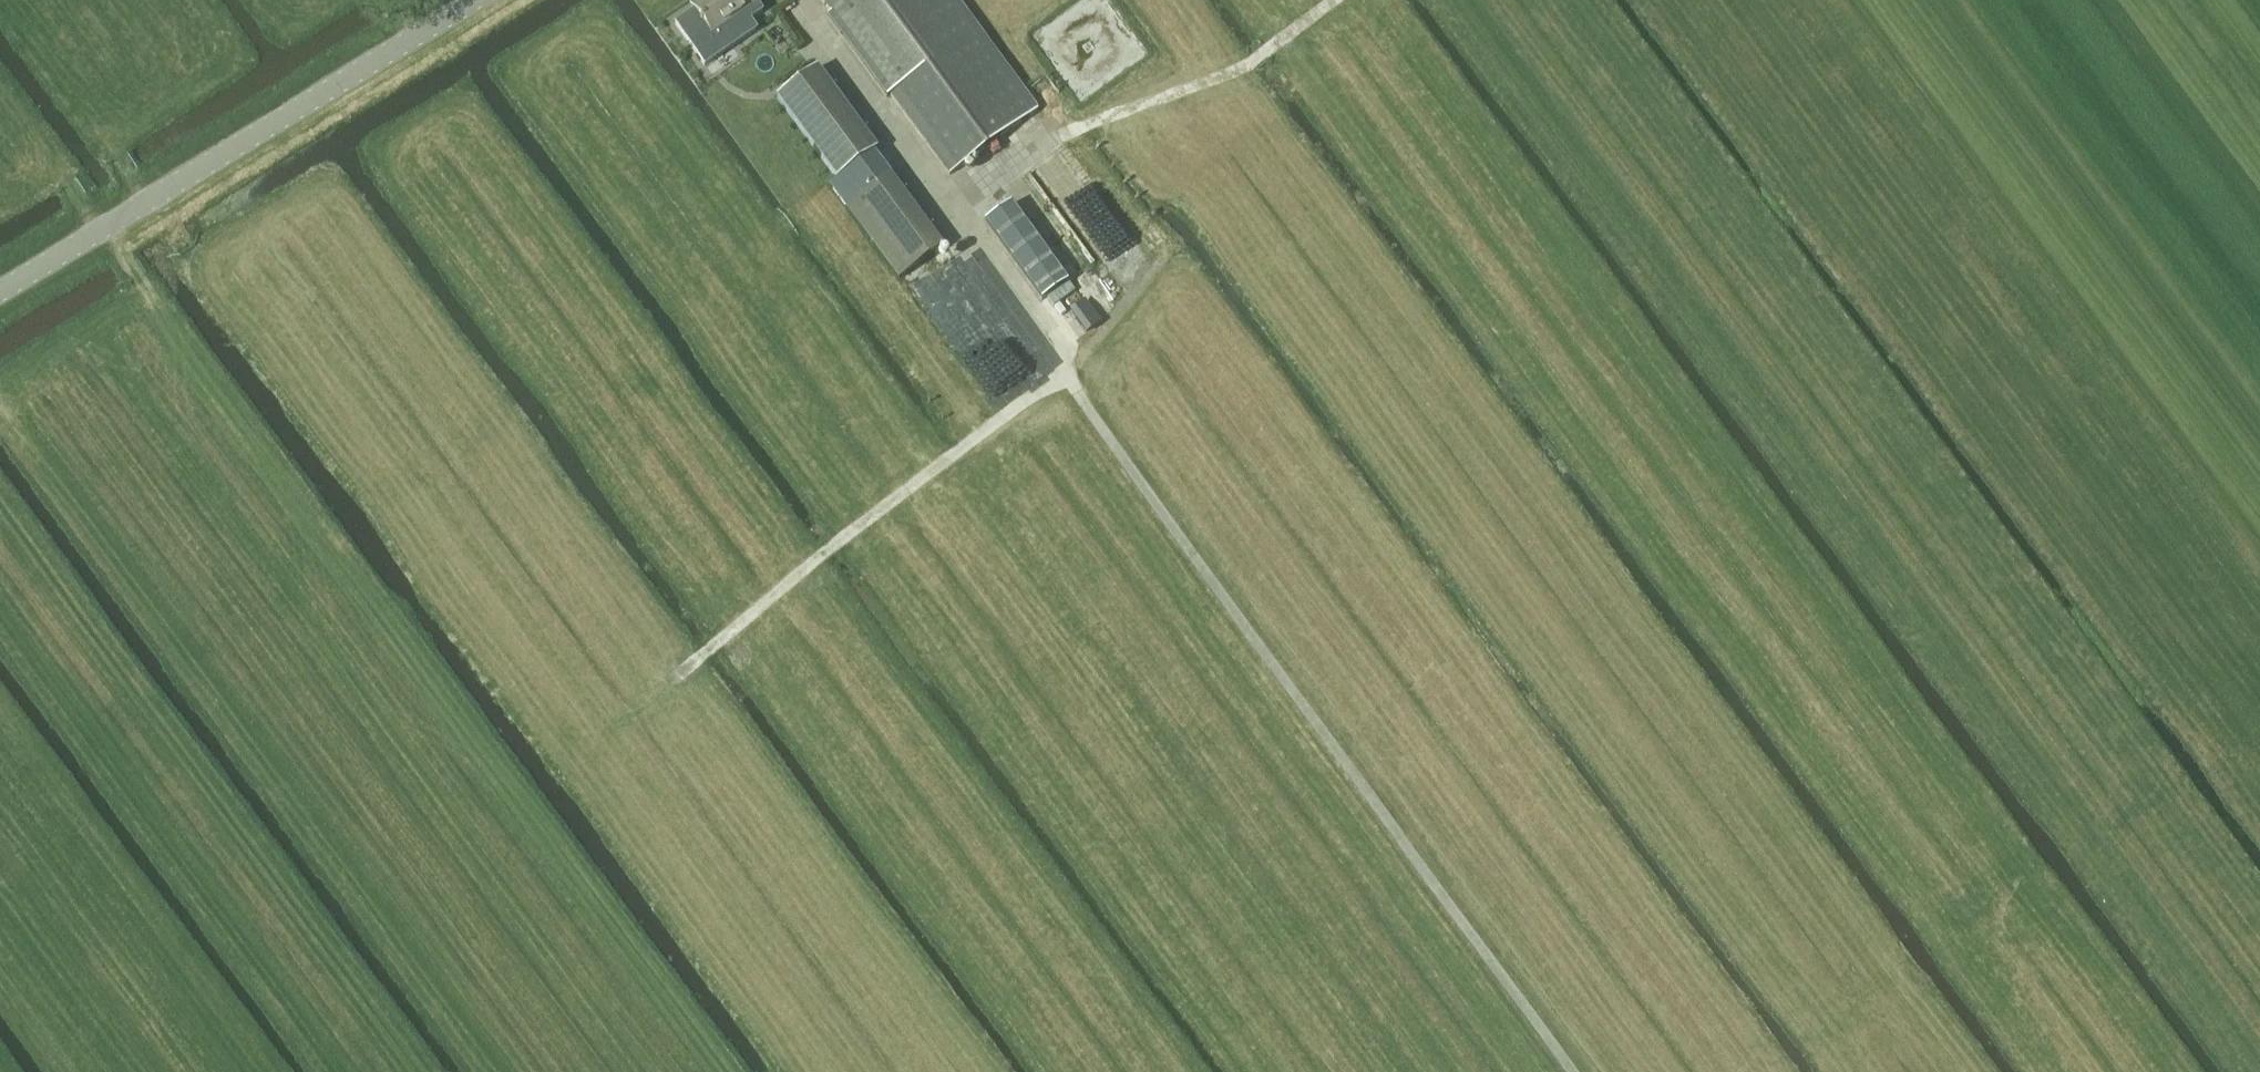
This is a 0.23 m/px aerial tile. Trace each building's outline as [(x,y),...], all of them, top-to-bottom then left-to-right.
[(749,20),(761,11),(754,0),(700,0),(690,7),(693,10),(675,22),(705,65),(756,29),(749,20)] [(1037,110),(956,0),(820,0),(830,14),(827,16),(886,97),(891,94),(949,174),(1037,110)] [(816,69),(776,98),(791,118),(833,88),(818,67),(816,69)] [(833,88),(791,118),(836,179),(872,152),(876,148),(833,88)] [(872,152),(836,179),(828,184),(845,208),(889,175),(872,152)] [(942,247),(889,175),(845,208),(897,280),(942,247)]
